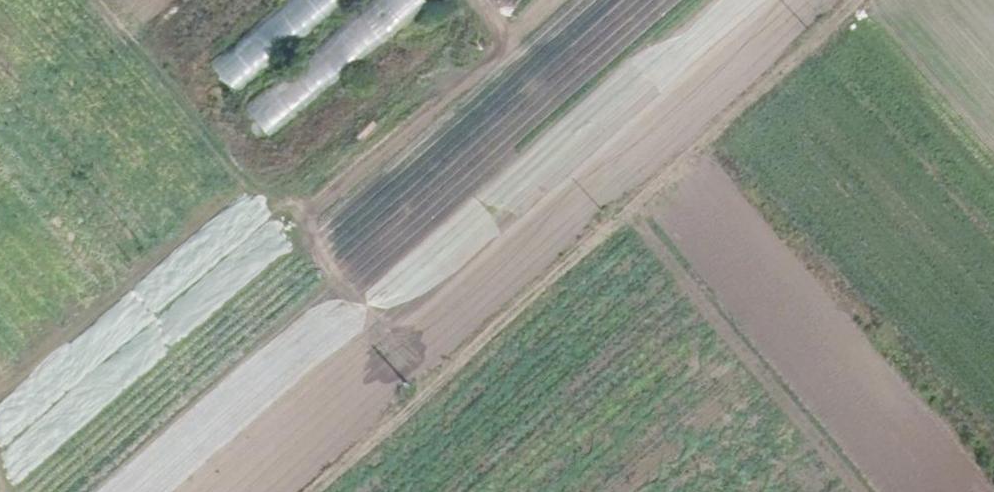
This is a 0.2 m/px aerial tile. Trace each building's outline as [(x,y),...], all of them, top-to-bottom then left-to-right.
[(236,92),(349,0),(285,0),(211,61),(236,92)] [(247,109),(270,137),(429,5),(425,0),(378,0),(247,109)]
